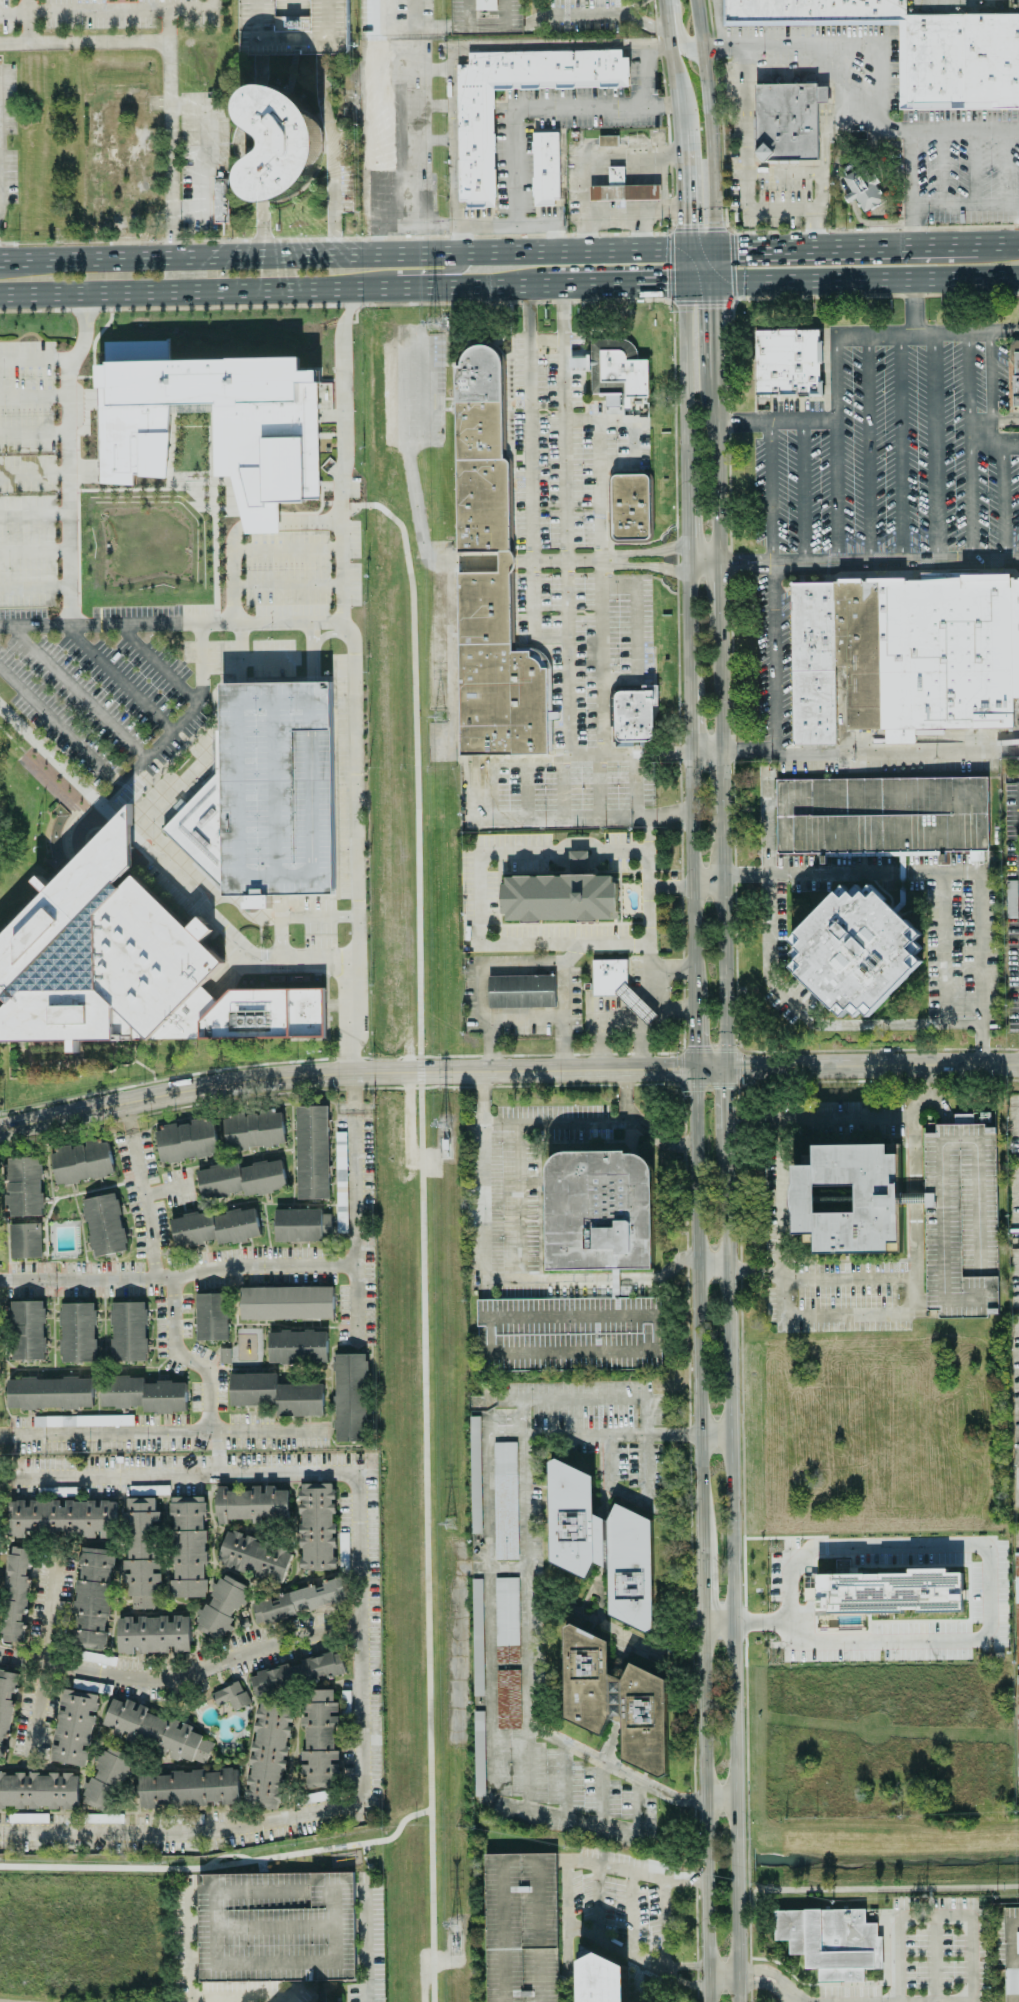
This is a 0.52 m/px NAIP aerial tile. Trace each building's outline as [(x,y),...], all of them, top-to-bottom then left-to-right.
[(241,55),(284,54),(348,53),(348,0),(241,0),(241,55)] [(476,10),(497,10),(497,0),(476,0),(476,10)] [(898,25),(898,21),(904,15),(903,0),(719,0),(719,28),(898,25)] [(1018,109),(1018,0),(1005,0),(1005,13),(904,15),(898,21),(898,25),(898,108),(1018,109)] [(629,88),(629,57),(622,57),(622,50),(467,52),(467,65),(456,65),(458,201),(466,200),(466,208),(496,207),(494,89),(629,88)] [(752,81),(816,81),(816,85),(827,85),(827,102),(814,102),(815,160),(762,160),(752,152),(752,81)] [(285,132),(280,129),(275,125),(271,120),(269,114),(268,108),(269,102),(271,96),(275,91),(279,88),(285,85),(285,83),(298,90),(309,101),(316,114),(320,129),(320,144),(316,159),(308,172),(298,183),(285,191),(285,202),(280,199),(275,195),(272,190),(270,184),(269,179),(270,173),(272,167),(275,162),(280,158),(285,156),(285,132)] [(561,199),(560,132),(532,132),(534,206),(554,205),(554,199),(561,199)] [(617,136),(598,136),(598,147),(617,146),(617,136)] [(863,212),(842,176),(864,164),(885,200),(863,212)] [(589,201),(660,200),(660,185),(624,185),(624,166),(607,167),(608,185),(589,186),(589,201)] [(820,329),(821,396),(755,395),(753,330),(820,329)] [(633,347),(635,349),(636,352),(637,360),(647,360),(648,397),(624,398),(624,393),(590,393),(589,339),(622,339),(625,339),(627,340),(629,341),(630,343),(632,345),(633,347)] [(1007,340),(1008,380),(1011,380),(1012,406),(1018,406),(1018,340),(1007,340)] [(98,484),(134,484),(134,476),(167,476),(168,403),(213,403),(213,476),(238,476),(237,533),(278,533),(278,501),(317,501),(318,399),(331,399),(331,383),(318,383),(318,370),(300,370),(300,359),(168,358),(168,341),(105,341),(105,365),(98,365),(98,484)] [(527,658),(531,659),(535,661),(537,665),(539,668),(544,668),(545,754),(458,755),(452,366),(458,366),(459,361),(460,357),(463,352),(467,349),(471,347),(476,345),(481,345),(486,346),(490,349),(494,352),(497,356),(498,361),(499,366),(500,459),(502,460),(503,460),(504,461),(505,462),(506,463),(507,551),(510,554),(511,557),(512,560),(512,564),(511,567),(510,570),(508,573),(509,652),(527,652),(527,658)] [(590,368),(589,356),(569,357),(570,369),(590,368)] [(616,474),(634,474),(643,474),(646,475),(647,476),(648,478),(649,481),(649,535),(648,538),(647,539),(644,540),(616,540),(615,539),(614,538),(612,536),(612,535),(611,479),(612,477),(613,477),(613,476),(615,475),(616,474)] [(1016,577),(1018,576),(1018,697),(1011,697),(1011,725),(835,729),(833,743),(790,744),(789,582),(831,582),(839,574),(866,574),(868,572),(881,571),(887,580),(895,580),(902,572),(917,572),(987,571),(994,579),(1009,578),(1009,577),(1013,577),(1013,579),(1016,578),(1016,577)] [(224,895),(222,769),(221,683),(330,682),(333,893),(224,895)] [(642,685),(657,684),(657,706),(653,706),(653,737),(652,739),(651,740),(649,741),(648,742),(619,742),(618,742),(617,741),(616,741),(616,740),(615,740),(615,739),(615,738),(614,698),(614,696),(615,695),(615,693),(616,692),(618,691),(619,691),(621,691),(642,691),(642,685)] [(776,780),(777,854),(988,851),(987,778),(776,780)] [(324,988),(230,989),(217,1001),(203,988),(203,984),(223,962),(201,941),(213,929),(199,917),(189,928),(137,878),(126,878),(126,873),(132,867),(132,823),(122,813),(0,941),(0,1004),(9,1004),(0,1013),(0,1042),(70,1041),(70,1053),(78,1052),(78,1039),(325,1038),(324,988)] [(588,850),(569,851),(569,874),(588,873),(588,850)] [(982,851),(969,851),(968,860),(982,861),(982,851)] [(504,876),(610,876),(617,883),(618,913),(615,922),(505,922),(507,915),(502,914),(504,876)] [(841,1017),(848,1010),(854,1017),(861,1010),(868,1017),(921,961),(915,954),(921,947),(914,941),(921,934),(876,891),(870,897),(863,891),(857,898),(850,891),(843,898),(836,891),(789,940),(796,946),(789,953),(796,960),(789,967),(841,1017)] [(592,960),(592,996),(616,995),(647,1026),(658,1014),(628,984),(628,959),(592,960)] [(487,976),(488,1008),(556,1007),(555,974),(487,976)] [(295,1106),(297,1199),(329,1199),(327,1105),(295,1106)] [(284,1144),(282,1110),(223,1115),(226,1149),(284,1144)] [(155,1127),(160,1163),(219,1154),(214,1119),(155,1127)] [(926,1310),(938,1310),(938,1318),(988,1317),(988,1313),(997,1313),(995,1124),(936,1125),(936,1133),(924,1133),(926,1310)] [(346,1233),(345,1132),(335,1132),(337,1233),(346,1233)] [(114,1175),(108,1140),(50,1149),(56,1185),(114,1175)] [(816,1253),(890,1253),(890,1241),(899,1241),(900,1154),(889,1154),(889,1145),(815,1144),(815,1165),(794,1165),(794,1234),(806,1234),(806,1238),(816,1238),(816,1253)] [(549,1270),(612,1269),(612,1279),(618,1279),(618,1269),(653,1268),(651,1151),(547,1153),(549,1270)] [(5,1217),(42,1216),(41,1157),(4,1157),(5,1217)] [(285,1190),(282,1160),(240,1165),(240,1163),(197,1168),(200,1198),(243,1194),(243,1195),(285,1190)] [(126,1251),(117,1193),(82,1199),(92,1257),(126,1251)] [(175,1247),(216,1241),(217,1244),(260,1238),(255,1205),(170,1218),(175,1247)] [(274,1209),(275,1242),(322,1241),(322,1235),(330,1235),(330,1225),(322,1225),(322,1208),(274,1209)] [(9,1259),(41,1258),(40,1223),(8,1224),(9,1259)] [(333,1286),(239,1288),(240,1320),(334,1318),(333,1286)] [(228,1340),(227,1293),(196,1294),(197,1341),(228,1340)] [(477,1301),(480,1369),(502,1369),(502,1362),(506,1362),(506,1372),(636,1367),(636,1366),(646,1365),(646,1356),(658,1355),(658,1342),(646,1343),(646,1335),(660,1334),(658,1296),(612,1298),(612,1296),(477,1301)] [(44,1300),(8,1301),(10,1360),(45,1359),(44,1300)] [(61,1362),(96,1361),(94,1302),(60,1303),(61,1362)] [(112,1302),(112,1361),(145,1361),(146,1302),(112,1302)] [(327,1331),(268,1331),(268,1363),(327,1363),(327,1331)] [(334,1354),(335,1441),(367,1441),(366,1354),(334,1354)] [(323,1416),(323,1383),(277,1384),(276,1373),(230,1374),(230,1406),(276,1405),(276,1416),(323,1416)] [(101,1407),(143,1408),(143,1412),(186,1413),(186,1382),(144,1381),(144,1377),(101,1376),(101,1407)] [(93,1378),(8,1377),(7,1408),(92,1409),(93,1378)] [(480,1416),(469,1416),(470,1533),(482,1533),(480,1416)] [(518,1559),(517,1442),(493,1442),(494,1559),(518,1559)] [(650,1519),(615,1503),(607,1520),(593,1514),(593,1476),(557,1460),(550,1460),(552,1562),(566,1568),(587,1577),(594,1562),(604,1567),(609,1567),(609,1615),(649,1632),(652,1626),(650,1519)] [(299,1569),(334,1569),(334,1533),(334,1483),(299,1483),(299,1569)] [(129,1486),(129,1495),(168,1495),(168,1485),(129,1486)] [(217,1486),(216,1523),(228,1524),(228,1519),(253,1519),(252,1523),(262,1523),(262,1519),(287,1520),(288,1490),(275,1490),(275,1486),(263,1485),(263,1486),(251,1486),(251,1490),(227,1489),(227,1486),(217,1486)] [(126,1498),(128,1560),(126,1560),(127,1610),(154,1609),(154,1596),(157,1596),(156,1583),(161,1583),(158,1510),(156,1511),(155,1497),(126,1498)] [(206,1596),(206,1580),(203,1580),(203,1565),(206,1565),(206,1529),(203,1529),(203,1514),(205,1514),(205,1497),(171,1497),(172,1580),(170,1580),(170,1597),(206,1596)] [(7,1538),(25,1538),(98,1538),(116,1538),(117,1501),(98,1501),(63,1500),(8,1500),(7,1538)] [(227,1530),(216,1563),(281,1584),(292,1551),(227,1530)] [(348,1533),(341,1533),(340,1560),(348,1560),(348,1533)] [(25,1642),(30,1548),(7,1547),(2,1641),(25,1642)] [(115,1549),(78,1548),(74,1648),(105,1649),(106,1632),(104,1632),(105,1617),(109,1617),(112,1567),(114,1567),(115,1549)] [(816,1574),(816,1613),(962,1612),(962,1572),(947,1572),(947,1568),(909,1569),(909,1573),(816,1574)] [(518,1577),(495,1578),(496,1662),(520,1662),(518,1577)] [(483,1692),(482,1578),(472,1579),(473,1691),(476,1691),(476,1692),(483,1692)] [(251,1601),(257,1624),(348,1602),(342,1579),(251,1601)] [(198,1636),(230,1635),(230,1608),(246,1608),(245,1580),(211,1581),(212,1606),(197,1606),(198,1636)] [(189,1615),(170,1615),(170,1616),(118,1617),(118,1653),(168,1653),(168,1646),(174,1646),(175,1653),(190,1653),(189,1615)] [(566,1718),(602,1733),(608,1718),(617,1722),(624,1722),(624,1759),(658,1774),(665,1759),(665,1732),(666,1730),(666,1690),(666,1688),(666,1679),(630,1663),(623,1680),(612,1675),(608,1675),(608,1640),(570,1624),(568,1624),(565,1630),(566,1718)] [(116,1656),(81,1652),(80,1661),(115,1665),(116,1656)] [(345,1674),(341,1653),(250,1672),(254,1693),(345,1674)] [(520,1669),(496,1670),(497,1729),(521,1728),(520,1669)] [(19,1673),(0,1670),(0,1765),(4,1766),(19,1673)] [(229,1701),(233,1710),(249,1704),(240,1681),(211,1692),(216,1706),(229,1701)] [(50,1760),(87,1766),(99,1694),(63,1688),(59,1707),(50,1760)] [(334,1788),(335,1774),(338,1774),(339,1750),(333,1750),(334,1727),(337,1727),(338,1714),(337,1714),(338,1703),(332,1702),(333,1690),(309,1689),(308,1717),(301,1716),(300,1726),(306,1727),(305,1750),(301,1750),(301,1762),(302,1762),(301,1786),(334,1788)] [(204,1765),(214,1741),(190,1731),(193,1726),(170,1716),(168,1721),(147,1712),(149,1708),(137,1703),(126,1698),(124,1703),(113,1698),(101,1727),(178,1759),(180,1755),(204,1765)] [(243,1806),(280,1810),(291,1706),(257,1702),(247,1789),(245,1789),(243,1806)] [(474,1796),(485,1796),(484,1710),(473,1711),(474,1796)] [(83,1804),(112,1814),(132,1756),(104,1746),(83,1804)] [(138,1774),(140,1808),(208,1806),(208,1803),(239,1802),(237,1768),(220,1768),(220,1770),(171,1771),(171,1773),(138,1774)] [(4,1809),(4,1808),(78,1808),(78,1774),(0,1773),(0,1809),(4,1809)] [(48,1814),(8,1813),(8,1822),(48,1823),(48,1814)] [(487,2001),(558,2001),(556,1852),(485,1853),(487,2001)] [(199,1982),(355,1979),(353,1872),(197,1874),(199,1982)] [(772,1910),(772,1939),(785,1939),(786,1954),(802,1953),(802,1967),(816,1967),(816,1984),(862,1983),(862,1966),(889,1966),(889,1952),(876,1952),(876,1923),(864,1923),(863,1909),(772,1910)] [(581,2001),(627,2001),(626,1961),(596,1948),(581,1957),(581,2001)] [(1018,1993),(1018,1968),(1004,1968),(1004,1994),(1018,1993)]
